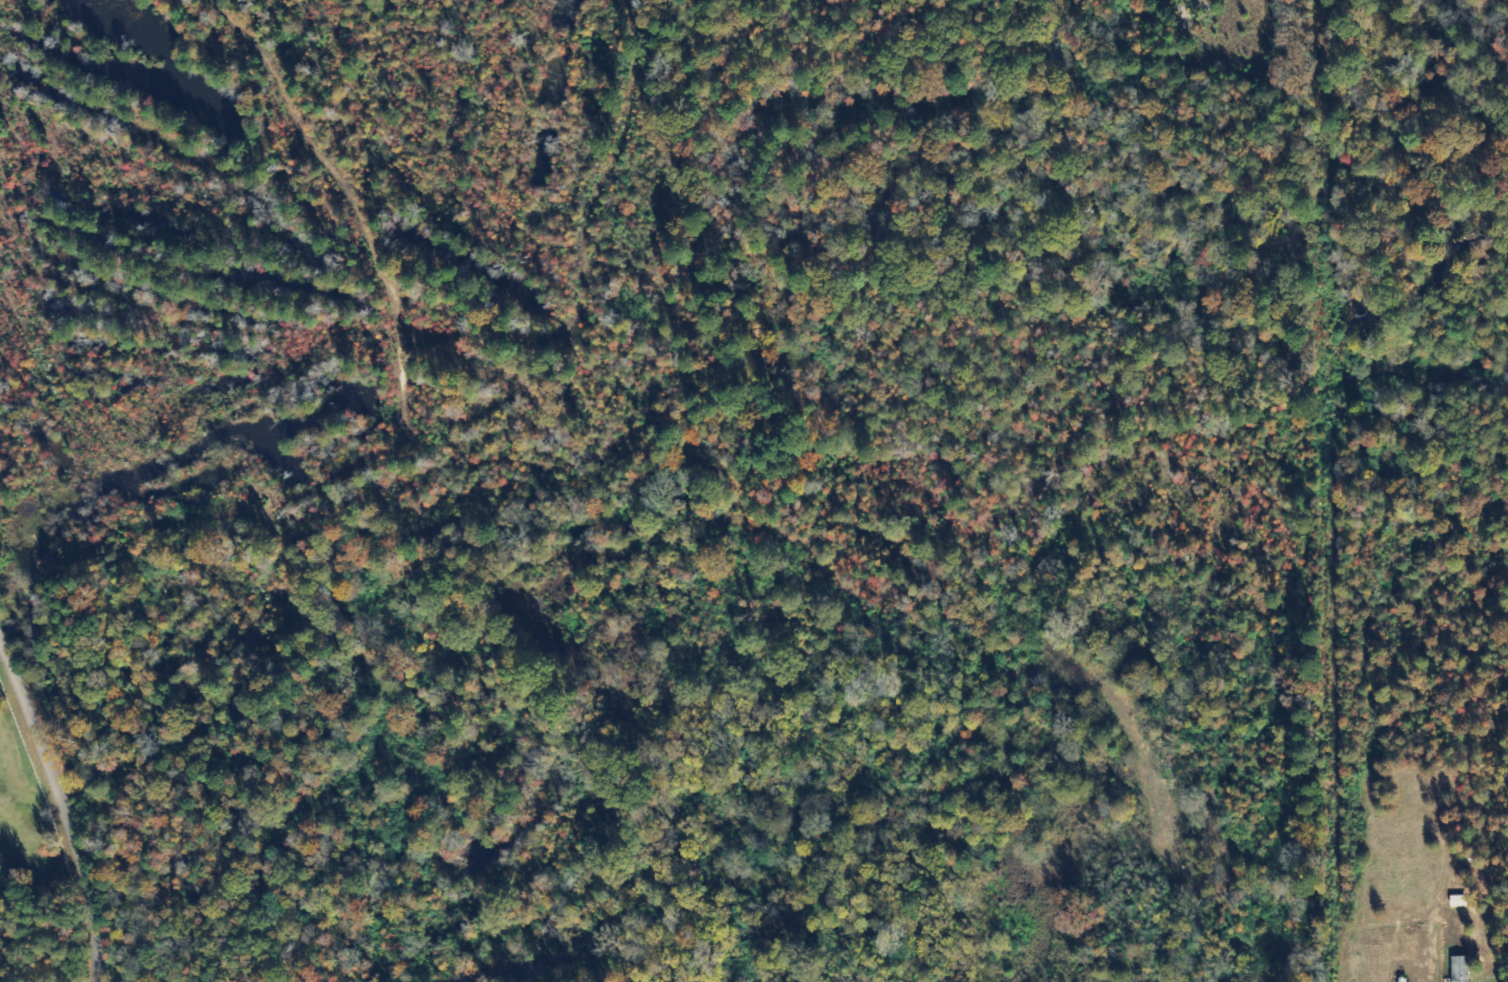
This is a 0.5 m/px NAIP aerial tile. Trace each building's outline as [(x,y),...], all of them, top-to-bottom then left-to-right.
[(1451,896),(1451,908),(1467,907),(1467,896),(1451,896)] [(1452,957),(1452,981),(1470,981),(1469,957),(1452,957)]
